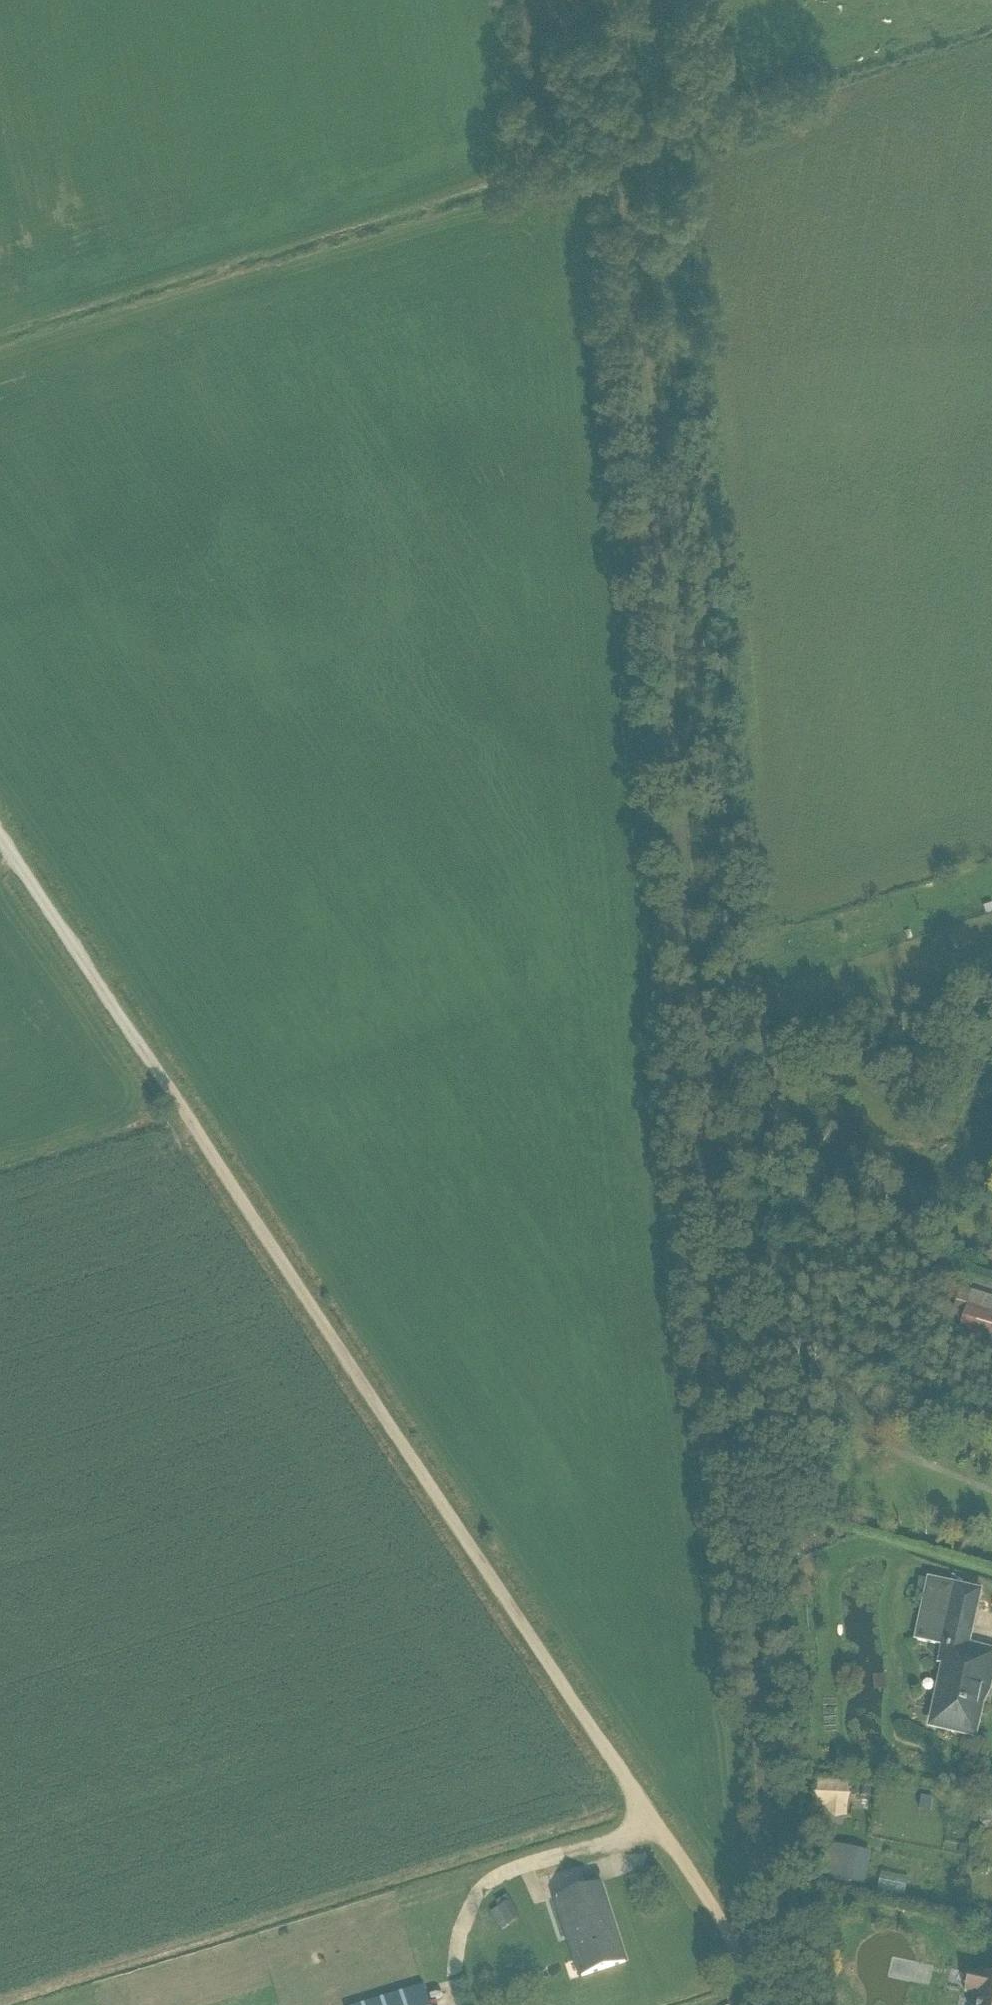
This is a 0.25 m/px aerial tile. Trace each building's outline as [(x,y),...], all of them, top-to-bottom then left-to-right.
[(961,1289),(947,1333),(991,1346),(991,1298),(961,1289)] [(977,1743),(985,1709),(991,1695),(991,1691),(991,1652),(971,1647),(982,1593),(927,1582),(914,1644),(941,1649),(937,1668),(941,1669),(927,1732),(977,1743)] [(991,1824),(991,1816),(990,1809),(978,1812),(982,1826),(991,1824)] [(829,1881),(852,1885),(858,1852),(826,1844),(829,1881)] [(552,1898),(575,1891),(569,1872),(546,1879),(552,1898)] [(578,1979),(625,1964),(600,1887),(554,1902),(573,1962),(565,1965),(570,1980),(578,1978),(578,1979)] [(500,1932),(520,1919),(510,1902),(490,1914),(500,1932)] [(968,1976),(964,1996),(980,1999),(978,2004),(991,2004),(991,1981),(968,1976)] [(423,1986),(364,2004),(429,2004),(423,1986)] [(558,1988),(547,1992),(551,2004),(563,2004),(558,1988)]
